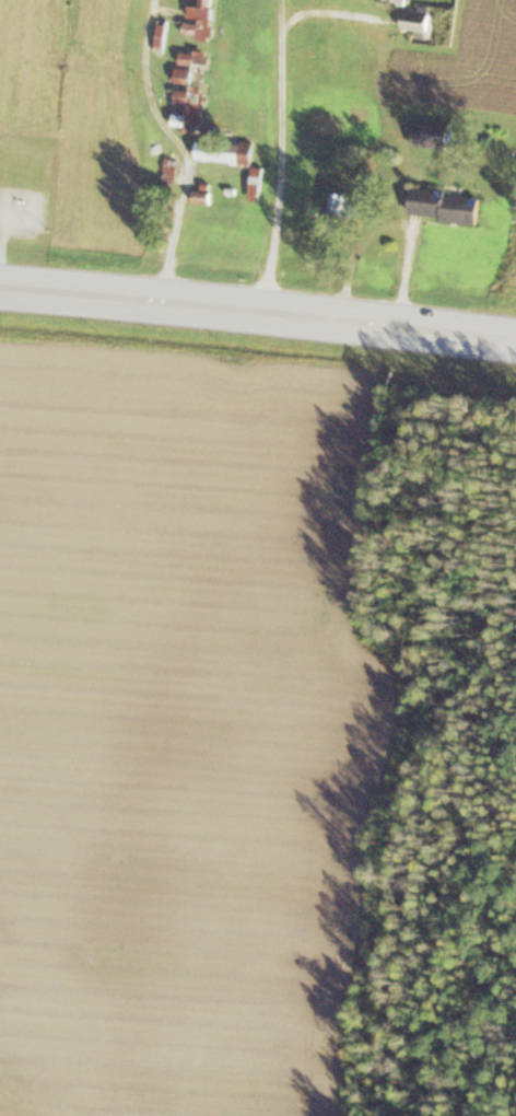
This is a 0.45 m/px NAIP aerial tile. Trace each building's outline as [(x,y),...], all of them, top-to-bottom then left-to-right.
[(197,5),(188,5),(188,19),(184,19),(184,35),(212,34),(211,0),(197,0),(197,5)] [(187,83),(191,65),(204,67),(207,54),(180,49),(177,64),(174,80),(187,83)] [(196,128),(202,91),(191,89),(191,90),(174,88),(173,99),(187,102),(185,114),(172,112),(170,124),(196,128)] [(343,114),(311,112),(310,131),(342,133),(343,114)] [(453,123),(413,118),(410,144),(451,148),(453,123)] [(194,161),(251,162),(251,141),(195,140),(194,161)] [(173,181),(177,160),(166,158),(162,179),(173,181)] [(250,198),(260,198),(260,167),(250,167),(250,198)] [(479,195),(410,187),(406,214),(476,223),(479,195)] [(353,194),(331,193),(331,209),(352,210),(353,194)]
